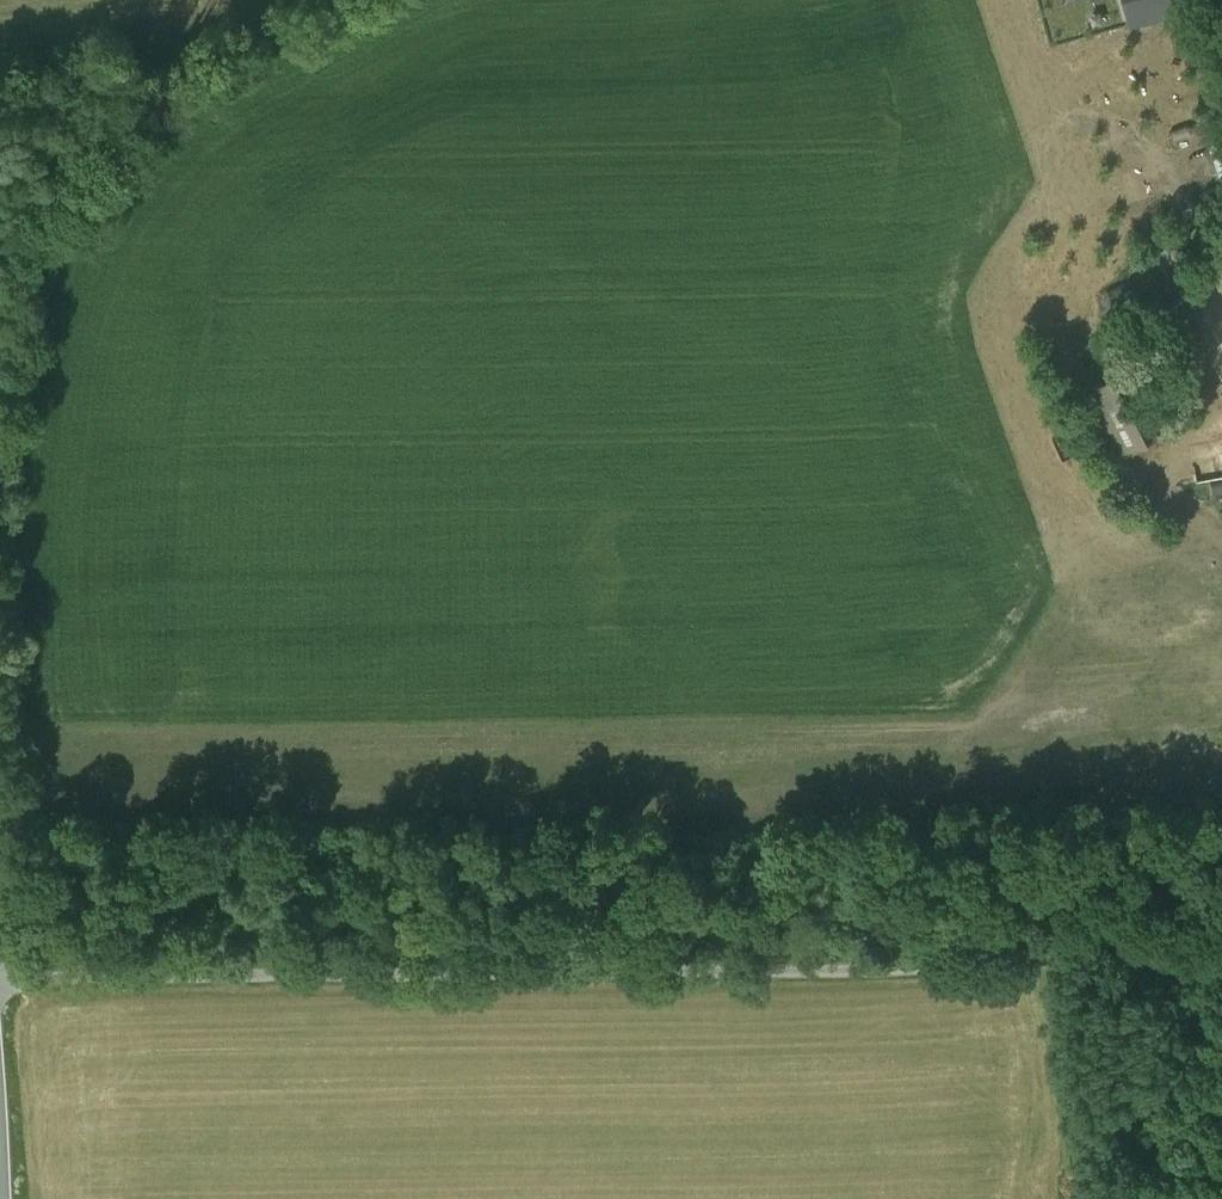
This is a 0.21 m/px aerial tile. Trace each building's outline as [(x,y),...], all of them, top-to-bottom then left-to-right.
[(1132,22),(1173,11),(1170,0),(1125,0),(1132,22)] [(1139,361),(1084,390),(1117,453),(1173,424),(1139,361)]
